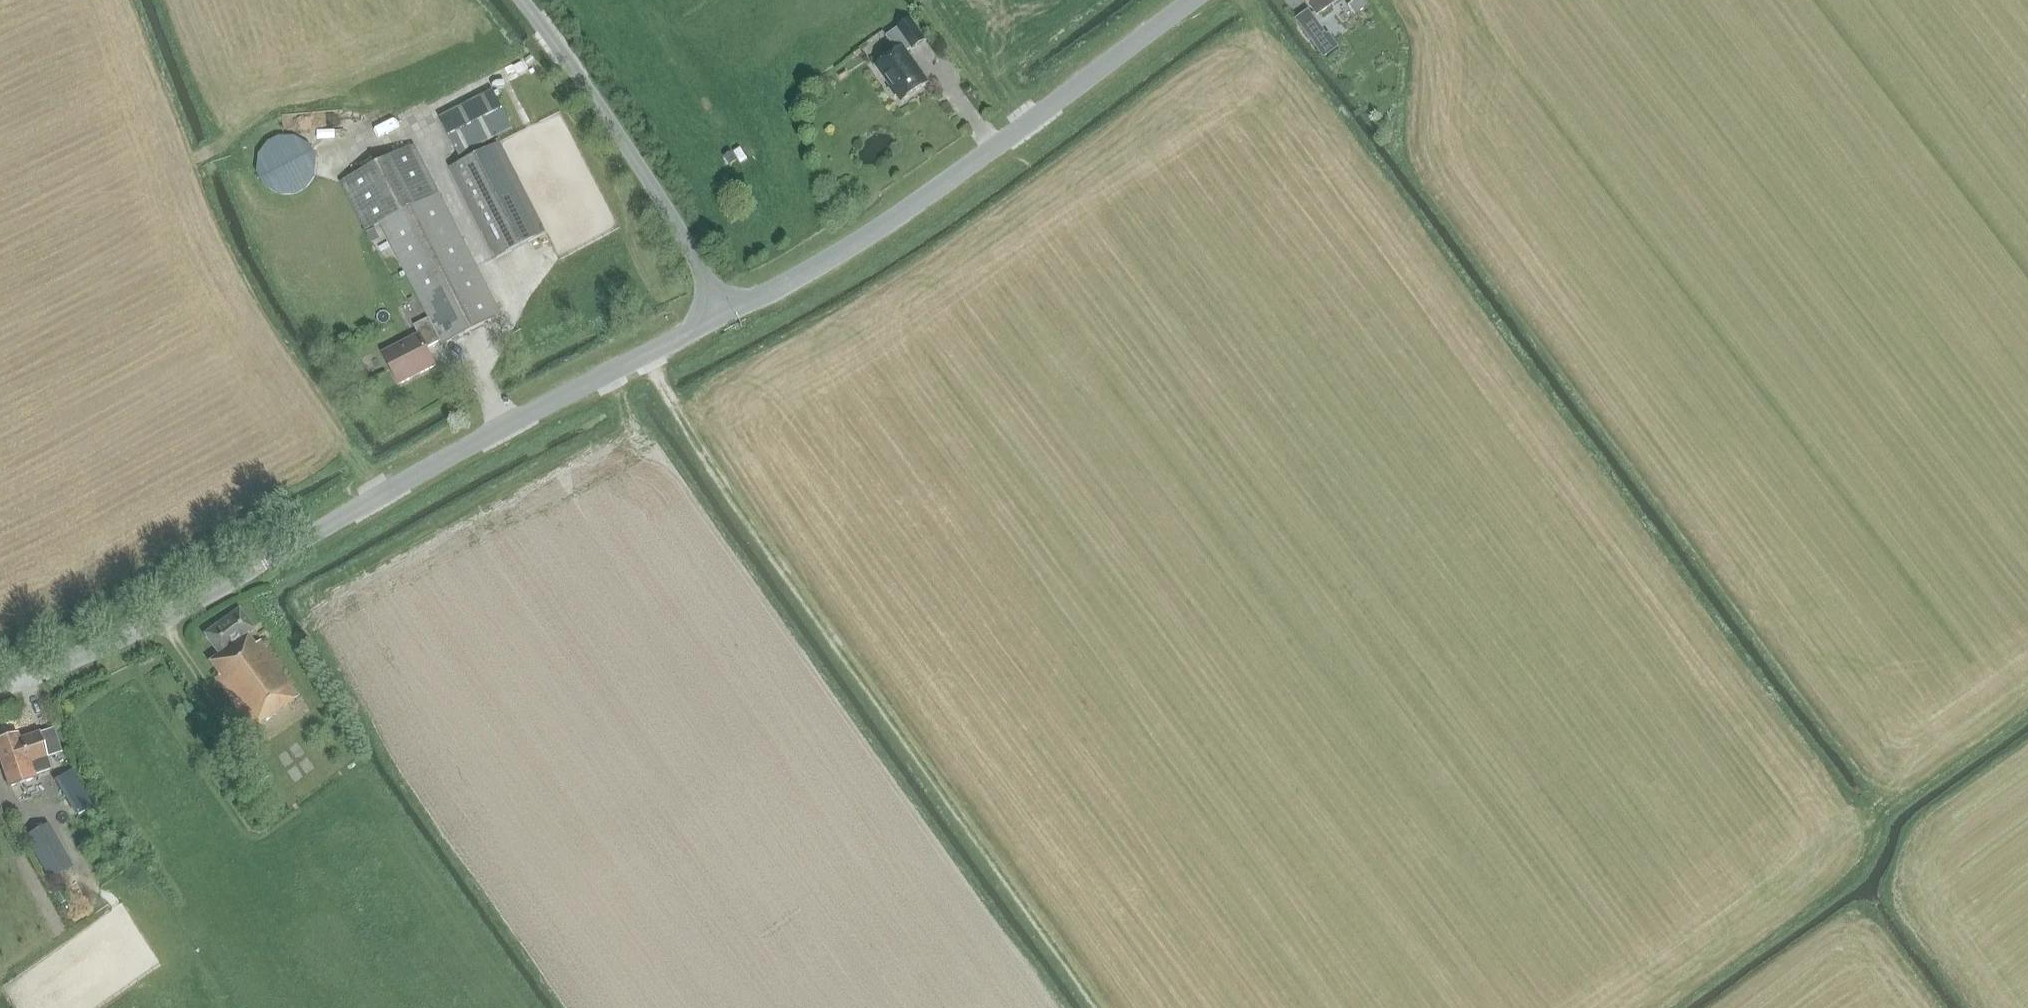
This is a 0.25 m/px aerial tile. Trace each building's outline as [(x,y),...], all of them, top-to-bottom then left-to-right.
[(1316,14),(1337,0),(1306,0),(1316,14)] [(1352,2),(1348,5),(1354,15),(1368,5),(1364,0),(1351,0),(1352,2)] [(897,96),(901,102),(929,82),(907,52),(912,48),(912,49),(926,40),(910,19),(886,36),(896,51),(875,66),(890,87),(889,90),(894,96),(897,96)] [(458,155),(512,128),(494,92),(440,119),(458,155)] [(293,137),(285,137),(278,138),(271,142),(265,147),(261,153),(259,160),(258,167),(259,173),(260,177),(263,182),(266,187),(273,191),(280,194),(287,195),(294,194),(301,192),(306,188),(311,183),(314,177),(315,170),(315,163),(315,158),(312,151),(307,145),(301,140),(293,137)] [(451,167),(497,258),(546,233),(500,142),(451,167)] [(501,315),(438,192),(414,144),(340,181),(365,230),(379,222),(428,318),(414,325),(418,334),(383,352),(400,384),(435,366),(426,348),(440,341),(442,344),(501,315)] [(250,729),(298,696),(259,641),(254,644),(247,634),(254,630),(239,609),(203,634),(218,655),(209,661),(218,675),(214,678),(250,729)] [(9,787),(35,778),(34,774),(51,769),(47,757),(61,752),(53,728),(39,732),(19,739),(17,733),(0,739),(0,760),(9,787)] [(84,791),(67,801),(77,818),(94,807),(84,791)] [(73,867),(48,823),(25,837),(50,880),(73,867)]
